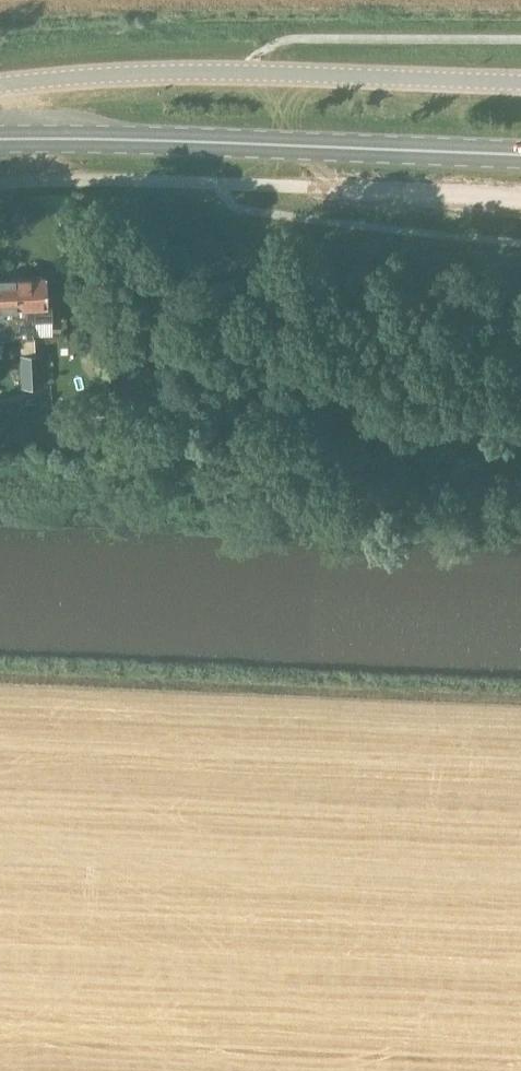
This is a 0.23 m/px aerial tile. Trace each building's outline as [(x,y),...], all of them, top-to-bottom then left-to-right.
[(45,273),(13,274),(16,336),(16,338),(32,337),(32,320),(51,319),(50,304),(46,304),(45,273)] [(16,336),(13,274),(0,275),(0,315),(1,336),(16,336)] [(19,353),(21,384),(37,383),(36,352),(19,353)]
